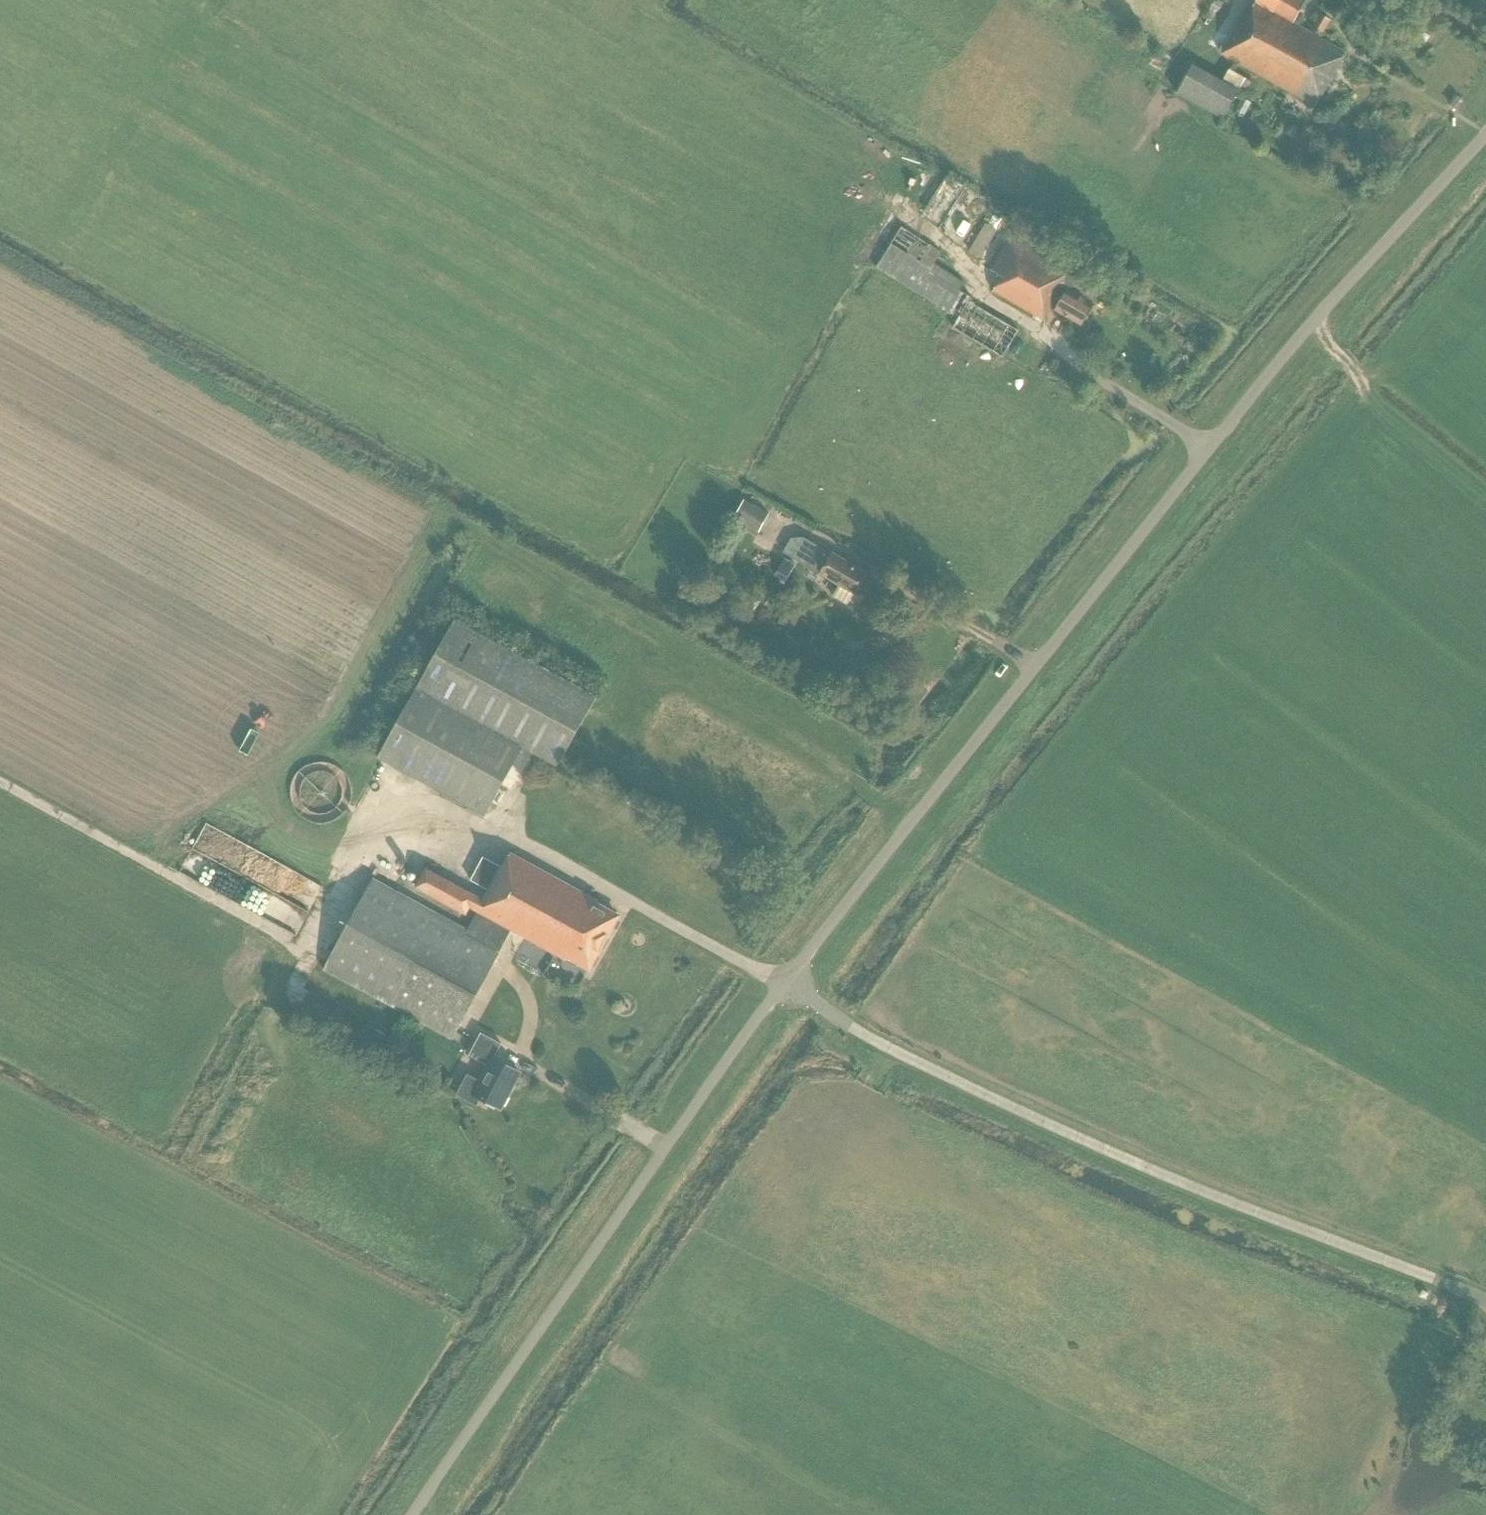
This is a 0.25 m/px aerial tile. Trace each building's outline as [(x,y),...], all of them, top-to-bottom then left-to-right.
[(1308,0),(1258,0),(1252,12),(1251,11),(1243,25),(1240,23),(1226,48),(1222,46),(1219,51),(1223,53),(1222,55),(1316,106),(1346,53),(1322,39),(1324,34),(1325,35),(1333,20),(1322,15),(1315,29),(1319,31),(1316,36),(1295,24),(1308,0)] [(1424,32),(1421,38),(1426,41),(1429,36),(1424,32)] [(1178,92),(1224,117),(1239,89),(1193,64),(1178,92)] [(970,189),(946,173),(919,215),(943,230),(970,189)] [(1009,239),(1011,235),(1019,221),(999,210),(991,225),(988,224),(972,253),(981,259),(979,263),(1003,276),(994,292),(1044,320),(1051,308),(1082,325),(1101,290),(1009,239)] [(881,240),(891,222),(882,217),(872,235),(881,240)] [(877,267),(948,312),(960,294),(962,290),(961,290),(965,282),(935,263),(941,253),(901,228),(877,267)] [(960,294),(948,312),(943,320),(1003,358),(1003,356),(1014,363),(1025,344),(1015,338),(1019,331),(969,300),(971,296),(962,290),(960,294)] [(736,519),(756,530),(760,532),(770,513),(747,500),(736,519)] [(855,593),(866,573),(833,554),(832,555),(804,538),(793,557),(855,593)] [(453,620),(416,690),(522,746),(559,766),(596,696),(453,620)] [(486,815),(522,746),(416,690),(379,759),(486,815)] [(181,867),(294,921),(302,903),(190,849),(181,867)] [(598,901),(511,855),(504,867),(484,857),(471,880),(483,886),(481,890),(477,894),(427,867),(417,886),(467,913),(470,906),(479,911),(469,929),(374,878),(324,971),(453,1039),(511,929),(566,959),(567,956),(589,968),(618,915),(596,905),(598,901)] [(501,1108),(520,1072),(493,1058),(500,1045),(481,1035),(470,1056),(488,1066),(474,1094),(501,1108)]
